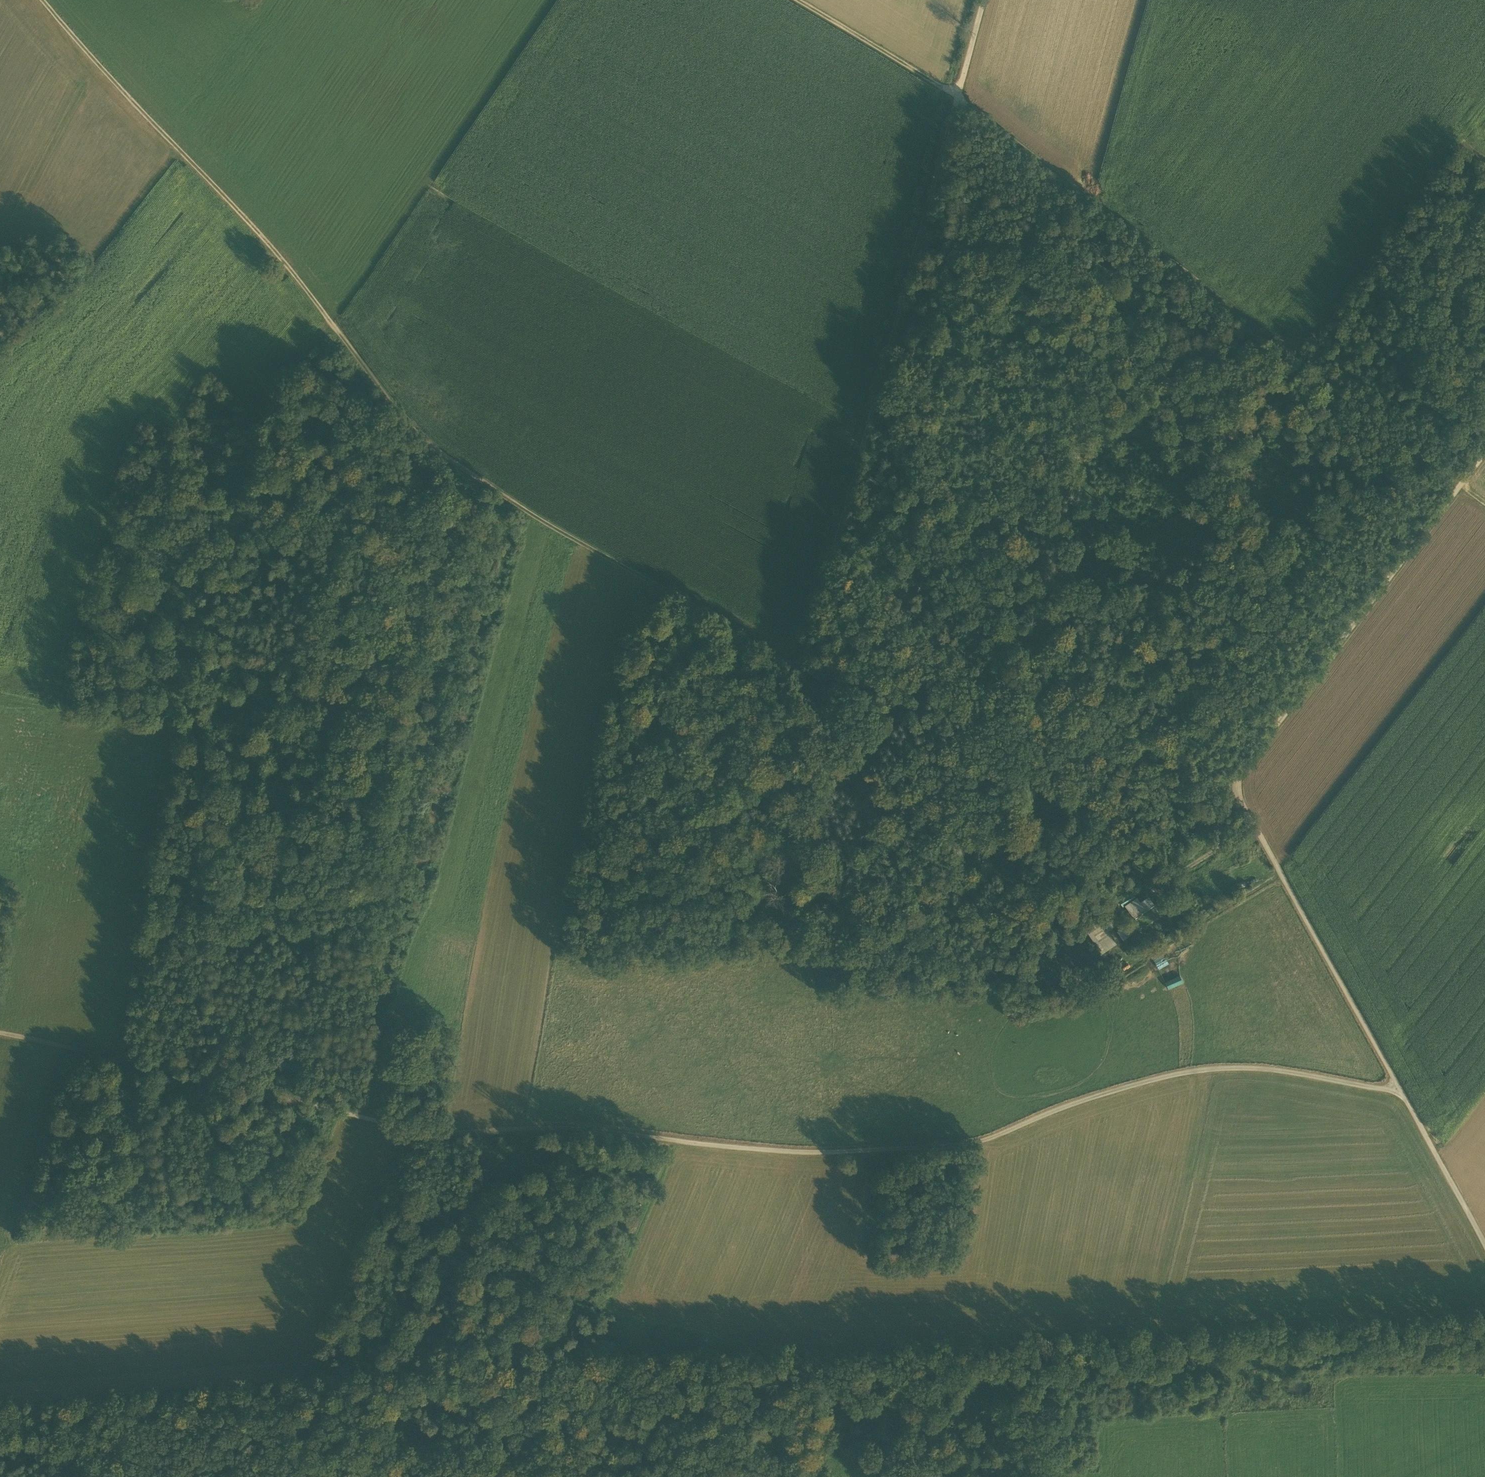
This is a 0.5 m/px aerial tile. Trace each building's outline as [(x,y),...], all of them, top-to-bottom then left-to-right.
[(1118,932),(1123,940),(1157,916),(1151,907),(1154,905),(1148,898),(1140,904),(1137,899),(1127,906),(1137,919),(1118,932)] [(1106,914),(1106,915),(1086,928),(1103,953),(1116,944),(1107,931),(1114,927),(1122,922),(1116,913),(1119,911),(1114,903),(1111,905),(1103,910),(1106,914)] [(1181,974),(1166,981),(1170,988),(1185,982),(1181,974)]
